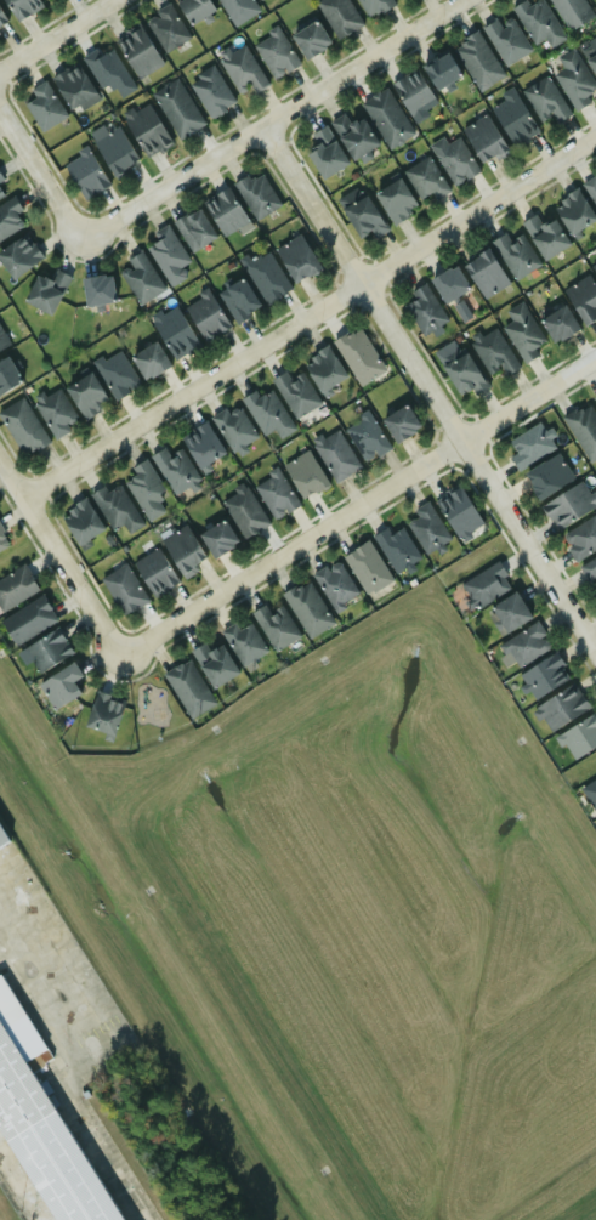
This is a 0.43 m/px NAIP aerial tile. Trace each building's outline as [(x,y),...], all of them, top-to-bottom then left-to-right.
[(35,0),(3,0),(15,21),(39,7),(35,0)] [(188,25),(214,11),(207,0),(178,0),(174,2),(188,25)] [(251,0),(217,0),(233,28),(259,13),(251,0)] [(337,39),(362,23),(346,0),(319,0),(313,4),(337,39)] [(390,0),(356,0),(367,18),(392,4),(390,0)] [(564,39),(542,0),(535,0),(529,4),(527,0),(524,0),(512,7),(534,45),(544,39),(549,47),(564,39)] [(566,32),(592,17),(583,0),(549,0),(566,32)] [(164,53),(188,36),(168,4),(142,21),(164,53)] [(482,27),(504,66),(530,51),(511,17),(499,24),(496,19),(482,27)] [(290,34),(301,59),(329,47),(317,22),(290,34)] [(137,79),(161,64),(138,27),(114,41),(137,79)] [(299,64),(277,28),(251,44),(272,79),(299,64)] [(481,92),(505,75),(475,32),(450,47),(481,92)] [(81,57),(103,93),(113,89),(119,98),(135,90),(107,42),(81,57)] [(266,85),(244,45),(217,61),(235,92),(248,85),(252,93),(266,85)] [(595,89),(595,87),(571,51),(557,59),(563,68),(552,76),(575,110),(589,102),(585,96),(595,89)] [(584,59),(595,78),(595,51),(584,59)] [(460,76),(447,53),(421,67),(435,91),(460,76)] [(49,80),(69,110),(93,93),(73,63),(49,80)] [(186,83),(208,119),(234,103),(211,66),(186,83)] [(390,83),(409,118),(435,103),(415,69),(390,83)] [(571,114),(545,75),(521,92),(540,121),(550,114),(556,124),(571,114)] [(177,140),(203,124),(176,79),(151,93),(177,140)] [(35,98),(23,104),(40,131),(66,117),(44,81),(29,90),(35,98)] [(386,149),(413,135),(387,87),(361,101),(386,149)] [(489,107),(513,148),(538,134),(513,92),(489,107)] [(170,143),(146,103),(121,118),(146,158),(170,143)] [(376,147),(362,117),(350,123),(345,113),(330,120),(350,160),(376,147)] [(506,152),(486,114),(460,129),(481,166),(506,152)] [(320,180),(347,164),(324,125),(312,134),(318,144),(305,153),(320,180)] [(113,178),(138,163),(117,126),(91,142),(113,178)] [(452,186),(477,172),(459,138),(433,152),(452,186)] [(79,200),(106,188),(90,148),(62,160),(79,200)] [(433,199),(448,191),(427,157),(403,171),(419,198),(430,192),(433,199)] [(279,206),(260,171),(234,185),(254,220),(279,206)] [(595,175),(581,183),(595,208),(595,176),(595,175)] [(373,193),(391,226),(418,210),(399,178),(373,193)] [(246,222),(227,187),(201,202),(221,236),(246,222)] [(550,206),(572,236),(595,217),(573,188),(550,206)] [(386,231),(363,192),(348,202),(345,195),(336,200),(358,238),(369,232),(373,238),(386,231)] [(22,228),(15,214),(21,211),(15,197),(0,204),(0,239),(22,228)] [(171,222),(189,252),(215,237),(197,206),(171,222)] [(555,219),(539,225),(535,215),(522,220),(539,260),(567,248),(555,219)] [(188,261),(165,225),(152,233),(155,240),(144,248),(170,288),(186,277),(180,267),(188,261)] [(520,234),(510,240),(504,233),(489,242),(515,280),(539,265),(520,234)] [(26,234),(0,250),(0,267),(7,280),(41,260),(26,234)] [(274,248),(291,284),(318,271),(301,234),(274,248)] [(290,289),(265,249),(240,265),(266,303),(290,289)] [(136,305),(163,291),(141,250),(126,259),(131,267),(120,273),(136,305)] [(462,265),(483,299),(507,283),(488,250),(462,265)] [(587,268),(595,282),(595,262),(587,268)] [(442,303),(469,290),(455,266),(428,279),(442,303)] [(36,274),(22,301),(47,316),(69,278),(55,269),(49,280),(36,274)] [(79,279),(85,307),(114,301),(108,273),(79,279)] [(586,274),(562,290),(584,325),(595,317),(595,290),(586,274)] [(216,293),(234,323),(260,308),(242,278),(216,293)] [(414,300),(404,305),(420,336),(445,322),(426,283),(409,291),(414,300)] [(229,325),(206,290),(181,307),(205,342),(229,325)] [(449,306),(460,324),(470,317),(460,300),(449,306)] [(501,327),(523,363),(538,353),(535,350),(545,344),(521,302),(506,311),(511,320),(501,327)] [(578,329),(563,305),(538,320),(552,344),(578,329)] [(198,347),(176,306),(151,319),(172,361),(198,347)] [(359,386),(385,371),(358,327),(333,342),(359,386)] [(494,327),(469,342),(487,373),(498,367),(504,376),(518,367),(494,327)] [(0,329),(0,349),(8,345),(0,329)] [(141,380),(168,367),(154,342),(129,356),(141,380)] [(346,379),(328,346),(301,361),(318,393),(346,379)] [(140,384),(115,347),(91,363),(114,399),(140,384)] [(475,395),(487,386),(462,351),(439,365),(459,395),(470,388),(475,395)] [(21,381),(4,357),(0,359),(0,395),(21,381)] [(300,371),(290,378),(285,370),(271,380),(295,419),(319,403),(300,371)] [(108,402),(87,373),(63,390),(83,419),(108,402)] [(52,437),(78,422),(57,388),(33,402),(52,437)] [(268,390),(259,396),(254,388),(239,398),(265,436),(273,431),(279,439),(295,429),(268,390)] [(47,442),(22,398),(0,411),(0,419),(22,456),(47,442)] [(232,453),(256,437),(234,402),(210,416),(232,453)] [(595,458),(595,416),(588,402),(561,418),(589,463),(595,458)] [(395,443),(420,427),(404,404),(380,420),(395,443)] [(361,463),(387,450),(370,413),(344,425),(361,463)] [(225,455),(205,421),(180,436),(199,470),(225,455)] [(555,444),(537,421),(509,444),(516,453),(509,458),(520,471),(555,444)] [(358,469),(337,429),(312,443),(333,482),(358,469)] [(178,448),(168,454),(164,447),(149,455),(172,495),(198,481),(178,448)] [(327,486),(307,450),(282,464),(301,499),(327,486)] [(573,477),(556,452),(522,476),(539,500),(573,477)] [(164,511),(157,500),(166,494),(146,461),(120,477),(147,521),(164,511)] [(299,504),(276,469),(250,484),(273,520),(299,504)] [(556,530),(595,505),(595,502),(581,480),(540,506),(556,530)] [(142,526),(118,483),(107,490),(103,486),(89,494),(110,530),(121,524),(126,534),(142,526)] [(267,523),(245,486),(220,499),(242,538),(267,523)] [(433,503),(459,539),(482,523),(456,486),(433,503)] [(102,533),(86,500),(58,513),(75,546),(102,533)] [(415,516),(408,520),(421,554),(448,543),(431,501),(413,509),(415,516)] [(592,515),(560,537),(577,561),(595,548),(595,520),(592,515)] [(197,534),(211,558),(237,543),(222,520),(197,534)] [(181,578),(206,562),(183,524),(158,539),(181,578)] [(420,558),(401,527),(390,534),(385,527),(371,537),(396,574),(420,558)] [(8,544),(0,530),(0,549),(8,544)] [(341,557),(368,595),(392,578),(365,540),(341,557)] [(176,581),(155,546),(130,561),(152,596),(176,581)] [(579,566),(595,590),(595,555),(579,566)] [(313,572),(331,611),(358,598),(339,560),(313,572)] [(121,615),(147,600),(124,563),(98,579),(121,615)] [(24,564),(0,577),(0,611),(38,591),(24,564)] [(466,608),(510,592),(500,564),(460,578),(467,600),(464,601),(466,608)] [(306,637),(333,623),(307,579),(282,592),(306,637)] [(486,611),(503,635),(529,617),(513,592),(486,611)] [(56,620),(40,595),(0,620),(0,625),(13,646),(56,620)] [(280,605),(268,612),(263,603),(250,612),(274,651),(300,636),(280,605)] [(551,646),(534,620),(500,645),(517,669),(551,646)] [(220,631),(243,666),(267,651),(249,622),(239,629),(235,622),(220,631)] [(23,651),(40,674),(70,651),(53,628),(23,651)] [(220,643),(209,651),(203,642),(189,651),(212,688),(238,673),(220,643)] [(571,676),(555,652),(518,675),(533,699),(571,676)] [(161,674),(188,719),(215,703),(187,658),(161,674)] [(80,675),(70,660),(36,686),(53,710),(78,693),(69,682),(80,675)] [(589,708),(573,682),(533,708),(549,732),(589,708)] [(124,703),(96,691),(81,726),(108,737),(124,703)] [(595,743),(595,718),(591,711),(556,738),(573,760),(595,743)] [(578,787),(592,813),(595,811),(595,777),(578,787)] [(55,1057),(1,974),(0,974),(0,1126),(59,1219),(126,1219),(33,1072),(55,1057)]
